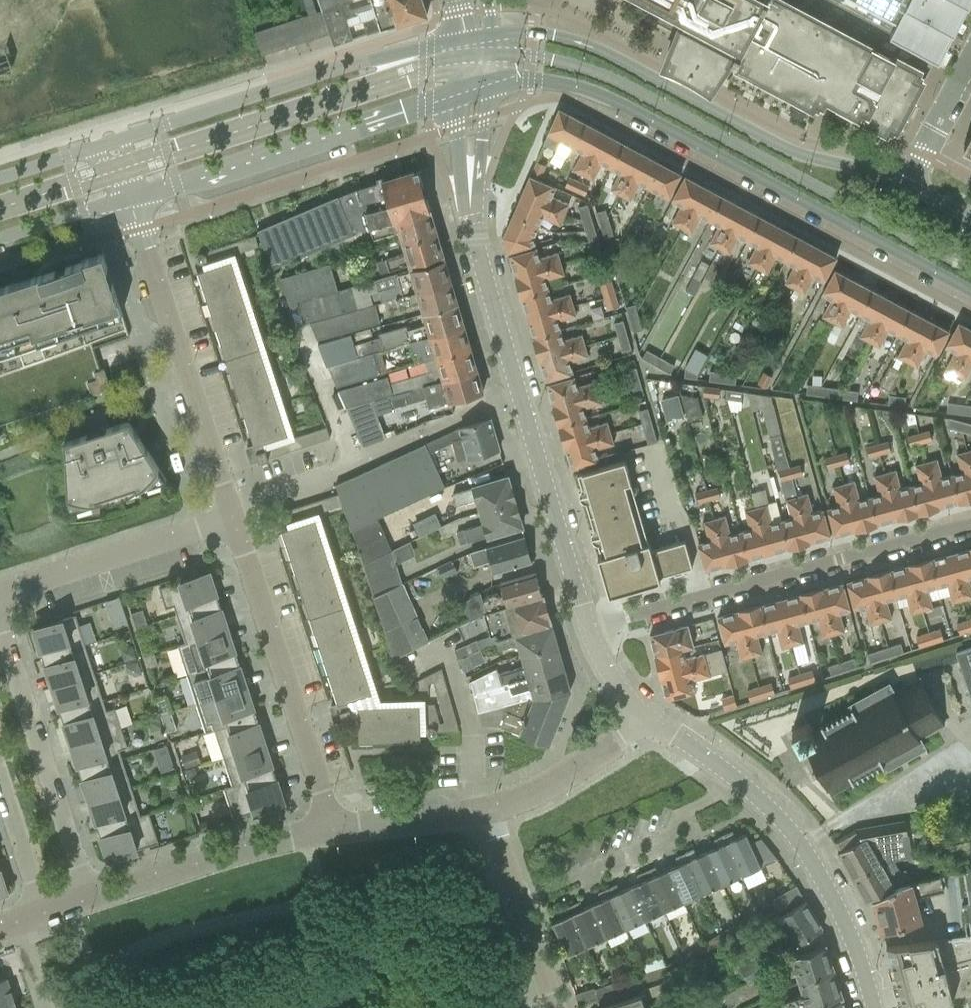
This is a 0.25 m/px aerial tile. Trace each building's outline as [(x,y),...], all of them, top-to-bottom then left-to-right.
[(322,10),(341,4),(353,0),(319,0),(322,10)] [(341,4),(348,26),(362,21),(366,34),(380,30),(380,31),(419,18),(426,16),(424,8),(421,0),(353,0),(341,4)] [(680,17),(682,18),(671,45),(662,66),(682,74),(700,85),(709,90),(730,60),(733,62),(732,65),(733,65),(818,111),(824,98),(825,99),(841,107),(840,109),(892,136),(897,127),(910,103),(923,78),(778,0),(648,0),(680,17)] [(938,57),(969,0),(833,0),(938,57)] [(348,26),(341,4),(322,10),(329,33),(333,45),(352,39),(348,26)] [(314,5),(306,8),(308,15),(316,12),(314,5)] [(329,33),(322,10),(311,14),(318,36),(329,33)] [(318,36),(311,14),(299,18),(307,40),(318,36)] [(307,40),(299,18),(288,21),(295,44),(307,40)] [(295,44),(288,21),(277,25),(284,47),(295,44)] [(284,47),(277,25),(265,29),(273,51),(284,47)] [(273,51),(265,29),(254,32),(261,55),(273,51)] [(548,135),(544,144),(552,148),(556,150),(560,142),(571,148),(585,123),(559,108),(547,134),(548,135)] [(585,123),(571,148),(581,153),(572,170),(583,176),(605,133),(585,123)] [(605,133),(583,176),(592,181),(601,164),(610,169),(624,143),(605,133)] [(618,173),(609,190),(620,196),(643,154),(624,143),(610,169),(618,173)] [(643,154),(620,196),(630,201),(639,184),(648,189),(662,164),(643,154)] [(536,162),(532,172),(541,176),(545,166),(537,162),(536,162)] [(656,193),(647,210),(658,215),(667,199),(671,191),(677,181),(680,174),(662,164),(648,189),(656,193)] [(348,192),(257,230),(257,231),(273,268),(308,254),(320,249),(362,231),(429,211),(428,207),(418,171),(378,182),(355,189),(348,192)] [(529,176),(521,196),(564,215),(566,212),(569,205),(552,197),(556,188),(548,184),(537,179),(530,176),(529,176)] [(565,186),(575,190),(579,181),(569,176),(565,186)] [(681,206),(672,222),(683,228),(705,187),(686,176),(676,194),(672,201),(677,204),(681,206)] [(579,181),(575,190),(585,194),(589,185),(579,181)] [(705,187),(683,228),(692,233),(693,233),(701,237),(709,221),(710,222),(724,197),(705,187)] [(521,196),(513,215),(539,226),(543,219),(552,223),(560,226),(564,215),(521,196)] [(718,226),(709,243),(720,248),(742,207),(724,197),(710,222),(718,226)] [(587,205),(578,207),(586,232),(595,229),(587,205)] [(742,207),(720,248),(730,253),(738,237),(740,237),(742,238),(748,242),(761,217),(742,207)] [(605,210),(597,213),(602,230),(608,219),(605,210)] [(320,249),(308,254),(312,263),(324,260),(368,247),(366,241),(398,232),(402,243),(436,233),(429,211),(362,231),(320,249)] [(513,215),(503,236),(508,252),(535,243),(534,239),(539,226),(513,215)] [(756,246),(747,263),(758,268),(780,227),(761,217),(748,242),(756,246)] [(608,219),(602,230),(604,237),(612,235),(608,219)] [(780,227),(758,268),(767,273),(776,257),(785,262),(799,237),(780,227)] [(595,229),(586,232),(593,254),(601,252),(595,229)] [(436,233),(402,243),(388,248),(392,258),(376,262),(379,274),(442,256),(436,233)] [(202,261),(203,261),(207,260),(207,262),(258,246),(254,235),(201,252),(200,253),(199,254),(198,255),(198,257),(198,258),(199,259),(200,260),(201,261),(202,261)] [(793,266),(784,283),(795,288),(817,247),(799,237),(785,262),(793,266)] [(817,247),(795,288),(805,293),(813,277),(823,282),(827,275),(836,257),(817,247)] [(528,251),(509,256),(515,277),(560,264),(557,253),(539,259),(536,248),(528,251)] [(17,419),(17,420),(19,419),(19,418),(37,412),(37,413),(40,412),(40,411),(58,405),(58,406),(61,405),(61,404),(79,399),(81,399),(81,398),(99,392),(99,393),(102,392),(102,391),(110,389),(103,369),(100,370),(97,359),(93,347),(129,335),(107,268),(102,253),(82,259),(80,253),(75,253),(70,253),(66,254),(61,255),(57,256),(52,258),(48,261),(44,263),(41,266),(37,269),(39,273),(0,286),(0,424),(17,419)] [(231,260),(216,265),(197,271),(197,273),(199,272),(203,283),(201,283),(207,301),(209,301),(212,311),(210,312),(216,330),(218,329),(222,340),(220,341),(225,359),(227,358),(231,369),(229,370),(235,388),(237,388),(240,398),(238,399),(244,417),(246,416),(249,427),(248,428),(253,444),(246,446),(252,463),(329,438),(326,427),(289,439),(231,260)] [(394,275),(374,280),(381,302),(387,300),(450,282),(443,260),(424,266),(394,275)] [(701,261),(686,291),(693,295),(698,286),(708,265),(701,261)] [(560,264),(515,277),(521,298),(548,290),(546,280),(560,276),(564,275),(560,264)] [(298,302),(337,291),(329,265),(281,279),(289,305),(297,302),(298,302)] [(622,267),(614,270),(617,282),(626,279),(622,267)] [(830,299),(821,316),(832,322),(854,280),(835,270),(825,287),(821,295),(830,299)] [(854,280),(832,322),(841,327),(843,324),(850,311),(859,315),(860,316),(873,290),(854,280)] [(419,303),(422,314),(456,304),(450,282),(387,300),(391,312),(419,303)] [(599,285),(603,296),(613,293),(609,282),(599,285)] [(548,290),(521,298),(527,318),(573,305),(570,294),(551,300),(548,290)] [(793,290),(790,297),(795,300),(799,293),(793,290)] [(868,320),(859,336),(870,342),(892,300),(873,290),(860,316),(868,320)] [(613,293),(603,296),(607,309),(617,306),(613,293)] [(892,300),(870,342),(879,347),(888,331),(897,336),(911,310),(892,300)] [(343,312),(310,321),(317,339),(380,322),(375,304),(343,312)] [(353,346),(356,357),(377,351),(400,344),(409,342),(463,326),(456,304),(422,314),(425,325),(407,330),(406,326),(378,334),(379,338),(353,346)] [(573,305),(527,318),(533,339),(561,331),(558,321),(576,316),(573,305)] [(635,305),(626,307),(631,325),(637,313),(635,305)] [(905,340),(897,356),(907,362),(930,320),(911,310),(897,336),(905,340)] [(637,313),(631,325),(633,332),(642,330),(637,313)] [(819,320),(809,339),(819,344),(829,326),(819,320)] [(930,320),(907,362),(917,367),(926,350),(935,356),(939,348),(949,331),(930,320)] [(622,321),(614,323),(618,336),(626,334),(622,321)] [(945,347),(954,352),(945,368),(951,372),(958,375),(960,372),(970,351),(970,329),(958,322),(949,340),(945,347)] [(463,326),(409,342),(412,353),(416,352),(419,363),(423,362),(435,359),(469,348),(463,326)] [(561,331),(533,339),(539,359),(585,346),(582,335),(563,340),(561,331)] [(626,334),(618,336),(622,351),(630,349),(626,334)] [(345,339),(320,346),(327,365),(350,359),(345,339)] [(585,346),(539,359),(543,371),(545,380),(565,375),(573,372),(572,371),(570,362),(588,357),(585,346)] [(727,347),(722,356),(729,360),(735,351),(727,347)] [(345,408),(370,401),(412,389),(476,370),(469,348),(435,359),(423,362),(426,373),(386,385),(384,377),(337,391),(345,408)] [(695,349),(685,368),(698,370),(706,355),(695,349)] [(327,365),(326,365),(335,387),(383,373),(377,351),(356,357),(350,359),(327,365)] [(646,351),(642,359),(655,366),(660,358),(646,351)] [(958,375),(966,379),(970,372),(970,370),(970,351),(960,372),(958,375)] [(660,358),(655,366),(669,374),(674,366),(660,358)] [(880,386),(891,392),(901,373),(890,367),(880,386)] [(636,368),(627,370),(630,383),(639,380),(636,368)] [(685,368),(684,377),(696,379),(698,370),(685,368)] [(405,391),(403,391),(407,404),(426,398),(429,408),(482,392),(476,371),(476,370),(412,389),(405,391)] [(710,372),(709,380),(722,382),(723,381),(723,374),(710,372)] [(772,376),(764,372),(758,383),(766,388),(772,376)] [(723,381),(723,382),(735,384),(736,375),(723,374),(723,381)] [(566,379),(547,385),(553,405),(598,392),(595,381),(577,387),(574,377),(566,379)] [(639,380),(630,383),(634,396),(643,393),(639,380)] [(653,382),(647,383),(649,392),(656,390),(653,382)] [(807,385),(806,393),(820,395),(821,386),(807,385)] [(821,386),(820,395),(827,396),(840,397),(844,389),(828,387),(821,386)] [(704,388),(703,396),(718,398),(719,390),(719,389),(704,387),(704,388)] [(844,389),(840,397),(855,399),(856,391),(844,389)] [(727,390),(726,399),(740,401),(742,392),(727,390)] [(598,392),(553,405),(559,426),(586,418),(584,408),(602,403),(598,392)] [(771,396),(754,394),(759,409),(773,405),(771,396)] [(678,395),(660,400),(667,423),(684,418),(678,395)] [(697,397),(680,395),(687,421),(703,417),(697,397)] [(889,396),(888,404),(904,406),(905,398),(889,396)] [(370,401),(345,408),(362,447),(384,438),(370,401)] [(946,410),(946,412),(960,413),(960,412),(961,411),(964,405),(947,403),(946,410)] [(960,413),(966,414),(970,414),(970,406),(964,405),(961,411),(960,412),(960,413)] [(647,409),(638,411),(642,423),(650,421),(647,409)] [(586,418),(559,426),(565,446),(610,433),(607,422),(589,427),(586,418)] [(457,461),(480,454),(499,449),(490,419),(459,428),(335,485),(338,494),(283,511),(282,512),(281,513),(281,514),(281,515),(281,516),(281,517),(281,518),(282,519),(283,519),(284,520),(286,520),(290,519),(291,521),(342,505),(350,530),(445,487),(428,451),(451,440),(457,461)] [(949,419),(947,428),(962,431),(964,423),(949,419)] [(88,439),(86,434),(64,441),(68,511),(98,502),(96,497),(135,484),(136,489),(166,479),(128,420),(109,426),(111,431),(102,434),(100,430),(91,433),(92,438),(88,439)] [(650,421),(642,423),(648,444),(656,442),(650,421)] [(962,431),(970,434),(970,424),(964,423),(962,431)] [(929,430),(918,433),(920,443),(931,440),(929,430)] [(610,433),(565,446),(571,467),(590,462),(598,459),(595,449),(613,444),(610,433)] [(918,433),(907,436),(910,446),(920,443),(918,433)] [(780,434),(769,437),(778,471),(781,480),(791,478),(792,477),(789,468),(787,459),(780,434)] [(888,441),(877,444),(879,454),(890,451),(888,441)] [(877,444),(866,447),(869,457),(879,454),(877,444)] [(951,475),(959,502),(970,499),(970,466),(967,451),(956,454),(961,472),(951,475)] [(846,452),(836,455),(838,465),(849,462),(846,452)] [(836,455),(825,458),(828,468),(838,465),(836,455)] [(684,540),(659,547),(651,549),(649,541),(642,543),(625,483),(631,482),(624,459),(577,473),(581,488),(585,487),(589,500),(585,501),(593,529),(597,528),(601,541),(597,542),(601,555),(597,556),(604,582),(614,580),(617,593),(660,580),(658,576),(672,572),(674,576),(684,573),(683,569),(692,566),(684,540)] [(937,459),(926,462),(938,508),(959,502),(951,475),(942,477),(937,459)] [(920,483),(910,486),(917,513),(938,508),(926,462),(915,465),(920,483)] [(789,468),(792,477),(802,474),(800,465),(789,468)] [(895,470),(884,473),(897,519),(917,513),(910,486),(905,469),(896,471),(895,470)] [(878,494),(869,497),(876,524),(897,519),(884,473),(873,476),(878,494)] [(464,490),(453,494),(456,505),(467,502),(475,500),(479,512),(514,501),(507,476),(488,482),(471,487),(472,488),(464,490)] [(781,480),(780,481),(785,500),(790,518),(780,520),(788,548),(808,543),(796,497),(791,478),(781,480)] [(854,481),(843,484),(855,530),(876,524),(869,497),(859,499),(854,481)] [(837,505),(827,508),(834,535),(855,530),(843,484),(832,487),(837,505)] [(717,487),(706,490),(709,500),(719,497),(717,487)] [(706,490),(696,493),(698,503),(709,500),(706,490)] [(807,494),(796,497),(808,543),(830,537),(822,509),(812,512),(807,494)] [(457,532),(456,532),(460,544),(461,544),(478,539),(486,537),(502,532),(522,526),(514,501),(479,512),(482,524),(475,527),(457,532)] [(766,505),(755,508),(767,553),(788,548),(780,520),(776,502),(766,505)] [(749,529),(739,532),(747,559),(767,553),(755,508),(744,511),(749,529)] [(436,516),(414,526),(419,537),(441,526),(436,516)] [(725,516),(714,519),(726,564),(747,559),(739,532),(730,534),(725,516)] [(300,523),(281,530),(282,532),(283,531),(287,541),(285,542),(291,560),(293,560),(296,570),(294,571),(300,589),(302,588),(305,599),(303,599),(309,618),(311,617),(315,628),(313,628),(319,647),(321,646),(324,656),(322,657),(328,675),(330,674),(333,685),(331,686),(337,703),(330,705),(335,721),(342,719),(357,714),(358,742),(360,742),(360,740),(371,740),(371,742),(390,741),(390,739),(401,739),(401,740),(420,740),(419,732),(427,732),(427,733),(427,734),(428,734),(428,735),(429,735),(430,735),(430,736),(431,736),(432,736),(433,736),(433,735),(434,735),(435,735),(435,734),(436,733),(436,732),(436,731),(458,730),(453,711),(441,668),(418,680),(418,693),(428,693),(428,684),(433,683),(444,722),(439,723),(434,704),(425,704),(419,704),(389,705),(357,707),(355,707),(352,699),(371,693),(315,519),(300,523)] [(708,540),(698,543),(700,551),(705,569),(705,570),(726,564),(714,519),(703,522),(708,540)] [(354,532),(364,563),(390,551),(378,521),(354,532)] [(472,551),(469,552),(473,566),(490,561),(493,573),(501,570),(513,567),(531,562),(532,561),(524,536),(505,541),(494,545),(472,551)] [(950,554),(963,600),(970,598),(970,588),(968,579),(970,578),(970,549),(970,548),(950,554)] [(364,563),(374,596),(403,583),(390,551),(364,563)] [(950,554),(930,560),(937,587),(946,585),(951,603),(963,600),(950,554)] [(452,560),(438,567),(443,579),(457,572),(452,560)] [(930,560),(909,565),(921,611),(932,608),(927,590),(937,587),(930,560)] [(909,565),(888,571),(896,598),(905,596),(910,614),(921,611),(909,565)] [(888,571),(868,576),(880,622),(891,619),(886,601),(896,598),(888,571)] [(173,606),(176,615),(218,601),(209,572),(158,588),(165,608),(173,606)] [(542,595),(535,573),(500,583),(503,593),(500,593),(500,591),(487,595),(488,597),(483,598),(480,592),(464,602),(470,620),(485,612),(542,595)] [(868,576),(847,582),(852,601),(854,609),(864,607),(869,625),(880,622),(868,576)] [(403,583),(374,596),(393,658),(428,640),(404,585),(403,583)] [(842,583),(821,589),(833,635),(844,632),(839,614),(850,611),(847,602),(842,583)] [(821,589),(800,594),(808,623),(817,620),(822,638),(833,635),(821,589)] [(800,594),(780,600),(792,646),(803,643),(798,625),(808,623),(800,594)] [(492,634),(476,641),(480,650),(496,642),(496,641),(498,639),(550,624),(542,595),(485,612),(492,634)] [(117,598),(105,602),(114,628),(127,623),(119,598),(117,598)] [(780,600),(759,605),(767,634),(776,631),(781,649),(792,646),(780,600)] [(176,615),(185,643),(227,629),(218,601),(176,615)] [(759,605),(739,611),(751,657),(762,654),(757,636),(767,634),(759,605)] [(131,614),(135,627),(146,623),(142,610),(131,614)] [(739,611),(718,617),(725,645),(735,642),(740,660),(751,657),(739,611)] [(33,629),(42,658),(84,644),(75,615),(33,629)] [(956,625),(959,635),(970,631),(970,630),(968,621),(956,625)] [(517,644),(520,654),(556,644),(550,624),(498,639),(496,641),(498,649),(517,644)] [(687,625),(649,635),(655,656),(682,649),(682,650),(693,647),(687,625)] [(177,646),(186,674),(237,658),(227,629),(185,643),(177,646)] [(939,630),(928,633),(930,644),(943,640),(939,630)] [(928,633),(915,637),(918,647),(930,644),(928,633)] [(476,641),(454,651),(458,660),(469,655),(480,650),(476,641)] [(42,658),(52,686),(94,673),(84,644),(42,658)] [(470,680),(473,694),(507,683),(563,666),(556,644),(520,654),(521,660),(495,668),(470,680)] [(900,644),(883,649),(885,658),(902,652),(900,644)] [(132,646),(120,650),(124,662),(136,658),(132,646)] [(956,653),(970,699),(970,648),(956,653)] [(682,649),(655,656),(661,677),(724,660),(721,650),(685,659),(682,650),(682,649)] [(883,649),(866,655),(869,663),(885,658),(883,649)] [(154,654),(145,657),(148,668),(157,665),(154,654)] [(469,655),(458,660),(463,670),(471,667),(472,664),(469,655)] [(186,674),(196,703),(246,687),(237,658),(186,674)] [(853,659),(841,662),(844,671),(856,667),(853,659)] [(724,660),(661,677),(666,699),(693,692),(691,681),(727,671),(724,660)] [(841,662),(828,667),(831,675),(843,671),(844,671),(841,662)] [(137,663),(126,666),(128,671),(135,675),(140,673),(137,663)] [(477,712),(479,712),(534,697),(535,698),(569,688),(563,666),(507,683),(473,694),(477,712)] [(811,670),(798,674),(802,685),(814,681),(811,670)] [(52,686),(61,715),(103,701),(94,673),(52,686)] [(798,674),(787,678),(790,688),(802,685),(798,674)] [(813,734),(807,723),(792,732),(800,748),(805,745),(816,764),(831,792),(852,781),(853,784),(855,783),(853,780),(857,778),(858,781),(860,780),(858,778),(862,776),(863,778),(865,777),(864,775),(867,773),(868,775),(870,775),(868,772),(872,770),(873,773),(875,772),(874,769),(877,767),(878,770),(880,769),(878,767),(882,765),(884,770),(924,748),(919,739),(944,725),(920,680),(894,694),(889,685),(850,707),(852,712),(848,714),(847,712),(846,713),(847,715),(844,717),(842,714),(841,715),(842,718),(839,720),(837,717),(836,718),(837,721),(833,722),(832,720),(831,721),(832,723),(828,725),(827,723),(826,724),(827,726),(823,728),(822,726),(821,727),(822,729),(813,734)] [(771,683),(758,688),(761,698),(774,693),(771,683)] [(196,703),(205,731),(213,729),(255,715),(246,687),(196,703)] [(534,697),(479,712),(482,723),(500,726),(548,745),(570,690),(569,688),(535,698),(534,697)] [(758,688),(746,691),(750,701),(761,698),(758,688)] [(733,695),(721,699),(724,709),(726,709),(736,705),(733,695)] [(155,700),(160,714),(170,711),(166,696),(155,700)] [(61,715),(70,744),(120,727),(114,708),(106,710),(103,701),(61,715)] [(170,712),(161,715),(166,732),(176,729),(170,712)] [(213,729),(222,757),(264,744),(255,715),(213,729)] [(159,718),(148,721),(152,731),(162,727),(159,718)] [(70,744),(79,772),(121,758),(118,749),(127,747),(120,727),(70,744)] [(222,757),(232,786),(274,772),(264,744),(222,757)] [(192,752),(181,755),(185,769),(196,765),(192,752)] [(79,772),(89,801),(131,787),(121,758),(79,772)] [(195,766),(186,769),(188,777),(198,774),(195,766)] [(232,786),(223,788),(233,818),(283,801),(274,772),(232,786)] [(176,773),(164,777),(167,785),(179,781),(176,773)] [(89,801),(98,829),(140,816),(131,787),(89,801)] [(140,816),(98,829),(107,858),(158,842),(148,813),(140,816)] [(208,820),(199,823),(202,832),(211,829),(208,820)] [(839,852),(838,853),(853,880),(882,863),(893,860),(897,859),(894,838),(907,836),(905,822),(875,827),(855,830),(861,840),(839,852)] [(732,831),(723,835),(741,875),(777,859),(760,838),(750,842),(746,833),(735,838),(732,831)] [(717,846),(707,851),(722,884),(741,875),(723,835),(714,839),(717,846)] [(693,849),(684,853),(703,893),(722,884),(707,851),(696,855),(693,849)] [(679,864),(668,868),(684,902),(703,893),(684,853),(676,857),(679,864)] [(867,904),(874,900),(896,887),(911,884),(904,869),(899,870),(893,860),(882,863),(853,880),(867,904)] [(655,866),(646,870),(664,911),(684,902),(668,868),(658,873),(655,866)] [(640,881),(630,886),(645,919),(664,911),(646,870),(637,874),(640,881)] [(959,874),(963,905),(970,904),(970,872),(959,874)] [(896,887),(874,900),(883,932),(899,927),(900,929),(905,927),(905,926),(922,921),(915,898),(944,891),(940,877),(911,884),(896,887)] [(616,884),(607,888),(626,928),(645,919),(630,886),(619,891),(616,884)] [(801,895),(795,885),(772,899),(779,909),(801,895)] [(602,899),(591,904),(606,937),(626,928),(607,888),(598,892),(602,899)] [(784,950),(785,949),(821,930),(823,929),(805,900),(777,917),(778,918),(777,919),(779,922),(770,927),(784,950)] [(577,902),(568,906),(587,946),(606,937),(591,904),(580,909),(577,902)] [(948,907),(952,939),(970,937),(970,904),(963,905),(948,907)] [(587,946),(568,906),(559,910),(563,918),(552,922),(567,955),(587,946)] [(758,911),(740,921),(744,930),(763,919),(758,911)] [(380,916),(370,918),(368,918),(371,930),(383,927),(380,916)] [(740,921),(721,932),(725,941),(744,930),(740,921)] [(773,970),(761,976),(764,984),(795,970),(798,980),(833,969),(821,930),(785,949),(790,958),(773,968),(773,970)] [(721,932),(703,943),(707,952),(725,941),(721,932)] [(690,939),(689,941),(692,950),(700,945),(697,936),(690,939)] [(903,1007),(922,1007),(935,1004),(970,996),(970,937),(952,939),(886,947),(888,954),(896,952),(898,961),(891,963),(903,1007)] [(692,950),(684,954),(688,963),(707,952),(703,943),(700,945),(692,950)] [(684,954),(665,966),(668,975),(688,963),(684,954)] [(753,955),(739,964),(741,968),(749,982),(764,973),(756,960),(753,955)] [(665,966),(646,973),(649,981),(668,975),(665,966)] [(781,996),(783,1000),(785,1007),(804,1007),(823,1002),(842,996),(833,969),(798,980),(799,983),(801,989),(781,996)] [(646,973),(625,980),(626,982),(627,984),(629,988),(649,981),(646,973)] [(14,1000),(7,978),(0,980),(0,1004),(14,1000)] [(610,985),(604,987),(607,995),(613,993),(629,988),(627,984),(626,982),(625,980),(610,985)] [(594,988),(575,994),(579,1005),(597,999),(607,995),(604,987),(594,990),(594,988)] [(602,1007),(646,1007),(642,998),(647,996),(646,994),(642,996),(641,995),(622,1001),(603,1007),(602,1007)] [(14,1000),(0,1004),(0,1007),(16,1007),(14,1000)]
